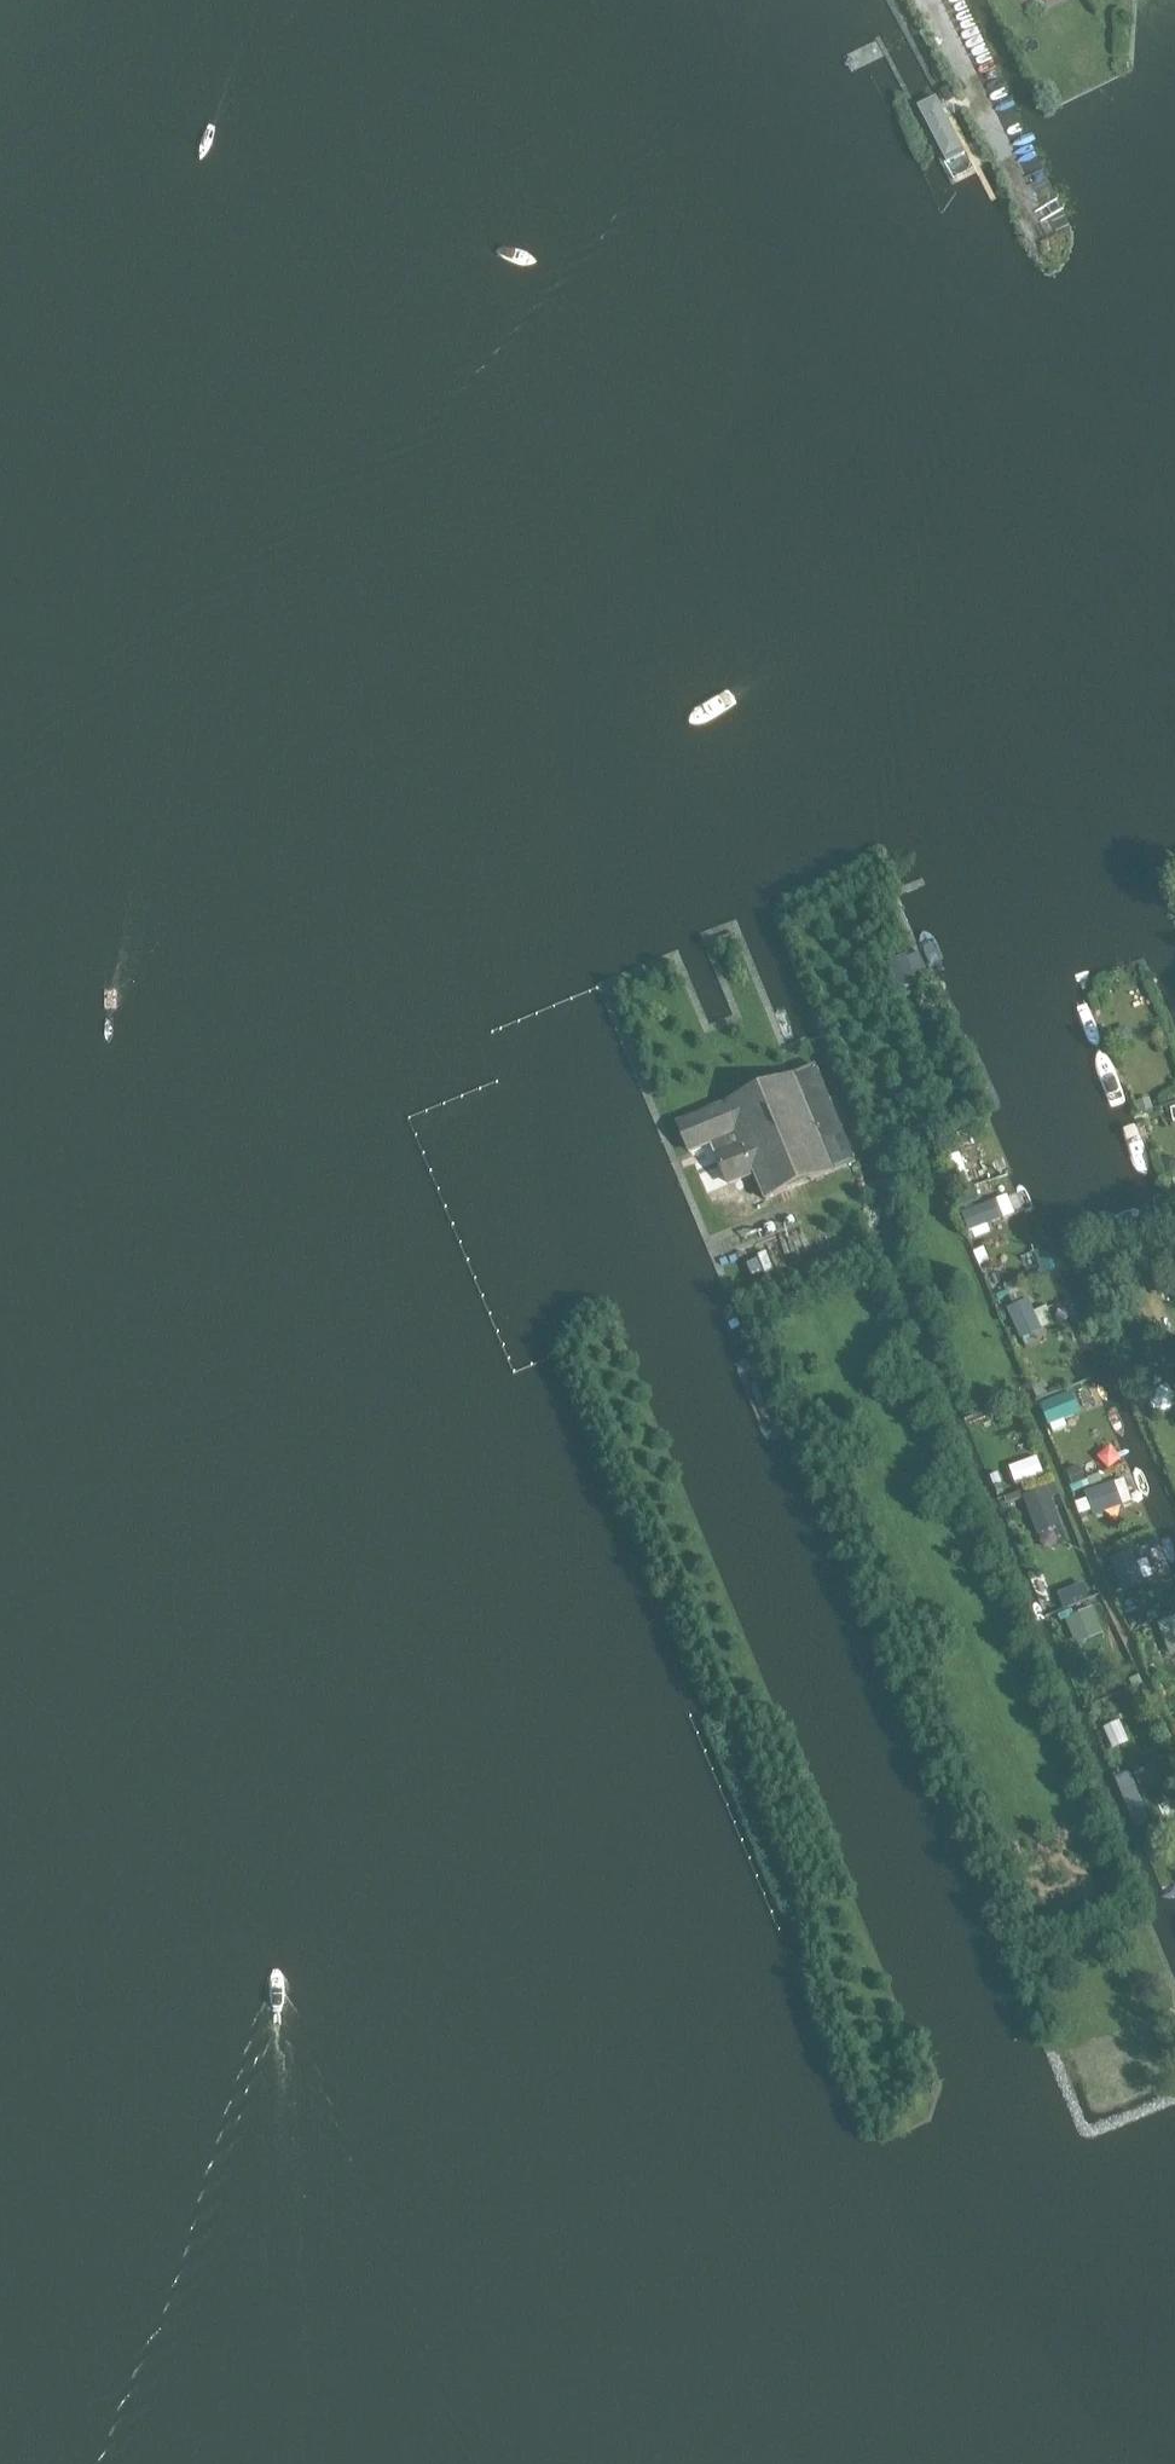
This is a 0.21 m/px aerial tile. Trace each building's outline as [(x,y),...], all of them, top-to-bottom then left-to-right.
[(968,155),(938,98),(920,108),(949,165),(968,155)] [(918,931),(935,968),(952,960),(935,923),(918,931)] [(904,956),(888,964),(900,988),(916,980),(904,956)] [(1129,1026),(1114,1031),(1119,1045),(1133,1040),(1129,1026)] [(863,1170),(823,1071),(733,1108),(732,1107),(683,1128),(696,1161),(718,1152),(734,1191),(737,1192),(761,1182),(772,1207),(863,1170)] [(1155,1110),(1151,1098),(1137,1103),(1141,1114),(1155,1110)] [(961,1154),(948,1158),(958,1188),(972,1184),(970,1180),(978,1177),(969,1152),(962,1155),(961,1154)] [(1162,1161),(1167,1175),(1174,1172),(1174,1156),(1162,1161)] [(1003,1170),(1012,1166),(1009,1157),(999,1161),(1003,1170)] [(962,1208),(982,1201),(977,1190),(958,1197),(962,1208)] [(1016,1214),(1009,1196),(964,1213),(971,1232),(973,1231),(976,1240),(992,1234),(988,1225),(1016,1214)] [(985,1249),(975,1253),(980,1267),(990,1263),(985,1249)] [(759,1260),(748,1265),(754,1278),(765,1274),(759,1260)] [(1010,1298),(1013,1304),(1029,1297),(1021,1278),(1005,1285),(1008,1292),(998,1296),(1000,1300),(1010,1296),(1011,1297),(1010,1298)] [(1030,1299),(1007,1309),(1022,1341),(1044,1330),(1056,1324),(1048,1306),(1036,1312),(1030,1299)] [(1045,1383),(1033,1388),(1038,1399),(1050,1394),(1045,1383)] [(1082,1414),(1072,1391),(1041,1405),(1051,1427),(1052,1427),(1054,1433),(1068,1427),(1065,1421),(1082,1414)] [(1039,1457),(1011,1468),(1018,1486),(1046,1476),(1039,1457)] [(1086,1480),(1080,1466),(1067,1471),(1073,1485),(1086,1480)] [(1004,1483),(1000,1473),(991,1476),(993,1481),(990,1482),(995,1493),(1003,1490),(1000,1484),(1004,1483)] [(1101,1474),(1089,1479),(1092,1487),(1104,1482),(1101,1474)] [(1115,1482),(1086,1493),(1089,1500),(1076,1504),(1080,1516),(1093,1512),(1095,1518),(1125,1507),(1125,1506),(1134,1503),(1126,1480),(1116,1483),(1115,1482)] [(1074,1494),(1086,1489),(1086,1488),(1091,1486),(1089,1481),(1083,1484),(1082,1483),(1071,1487),(1074,1494)] [(1023,1497),(1039,1537),(1064,1526),(1049,1487),(1023,1497)] [(1135,1551),(1111,1560),(1123,1592),(1146,1584),(1145,1581),(1155,1577),(1148,1559),(1139,1563),(1135,1551)] [(1105,1635),(1094,1609),(1067,1620),(1077,1643),(1080,1641),(1081,1645),(1105,1635)] [(1143,1623),(1138,1612),(1128,1616),(1133,1627),(1143,1623)] [(1158,1628),(1168,1652),(1174,1649),(1174,1622),(1158,1628)] [(1144,1684),(1141,1676),(1130,1681),(1133,1689),(1144,1684)] [(1121,1722),(1105,1729),(1115,1750),(1131,1743),(1121,1722)] [(1153,1766),(1135,1774),(1142,1790),(1160,1782),(1153,1766)] [(1152,1822),(1132,1773),(1117,1779),(1136,1828),(1152,1822)]
